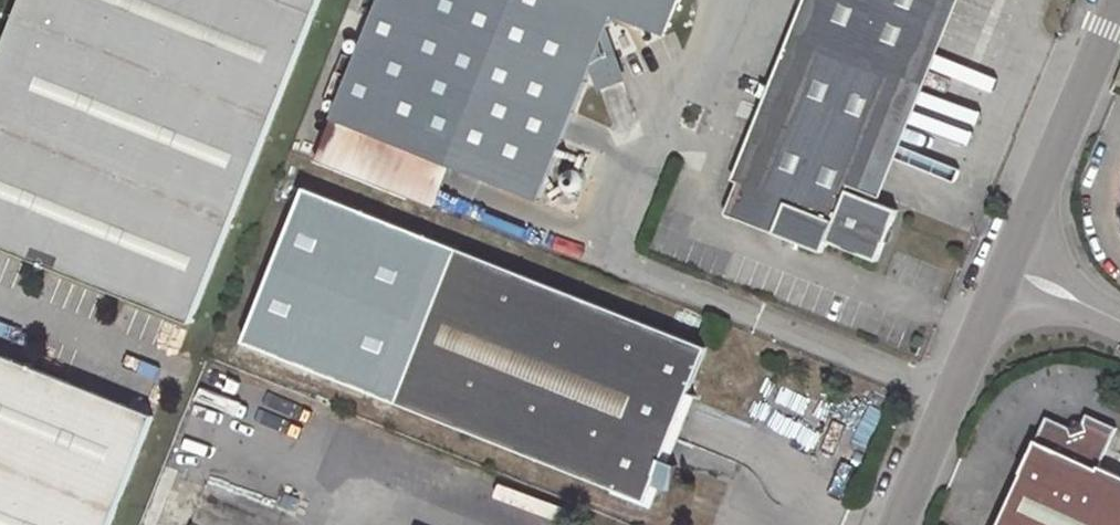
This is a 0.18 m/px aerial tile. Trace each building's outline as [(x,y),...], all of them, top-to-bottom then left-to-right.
[(0,60),(0,247),(192,323),(320,0),(24,0),(0,60)] [(678,0),(379,0),(348,76),(336,72),(327,96),(338,101),(315,160),(408,197),(425,155),(449,164),(539,199),(613,13),(664,34),(678,0)] [(813,2),(929,49),(948,0),(814,0),(813,2)] [(929,49),(813,2),(799,39),(820,47),(762,189),(742,182),(729,214),(825,252),(829,239),(879,259),(898,209),(870,197),(849,189),(893,76),(916,84),(929,49)] [(799,39),(742,182),(762,189),(820,47),(799,39)] [(870,197),(916,84),(893,76),(849,189),(870,197)] [(449,164),(425,155),(408,197),(411,198),(416,184),(437,192),(431,206),(433,207),(449,164)] [(416,184),(411,198),(431,206),(437,192),(416,184)] [(706,348),(459,250),(398,402),(646,501),(652,483),(669,489),(678,463),(664,457),(706,348)] [(154,417),(0,355),(0,524),(111,524),(154,417)] [(998,524),(1119,524),(1119,476),(1099,466),(1117,428),(1087,414),(1082,424),(1085,431),(1072,435),(1071,429),(1046,417),(1019,474),(1022,476),(998,524)] [(1075,420),(1071,429),(1072,435),(1085,431),(1082,424),(1075,420)]
